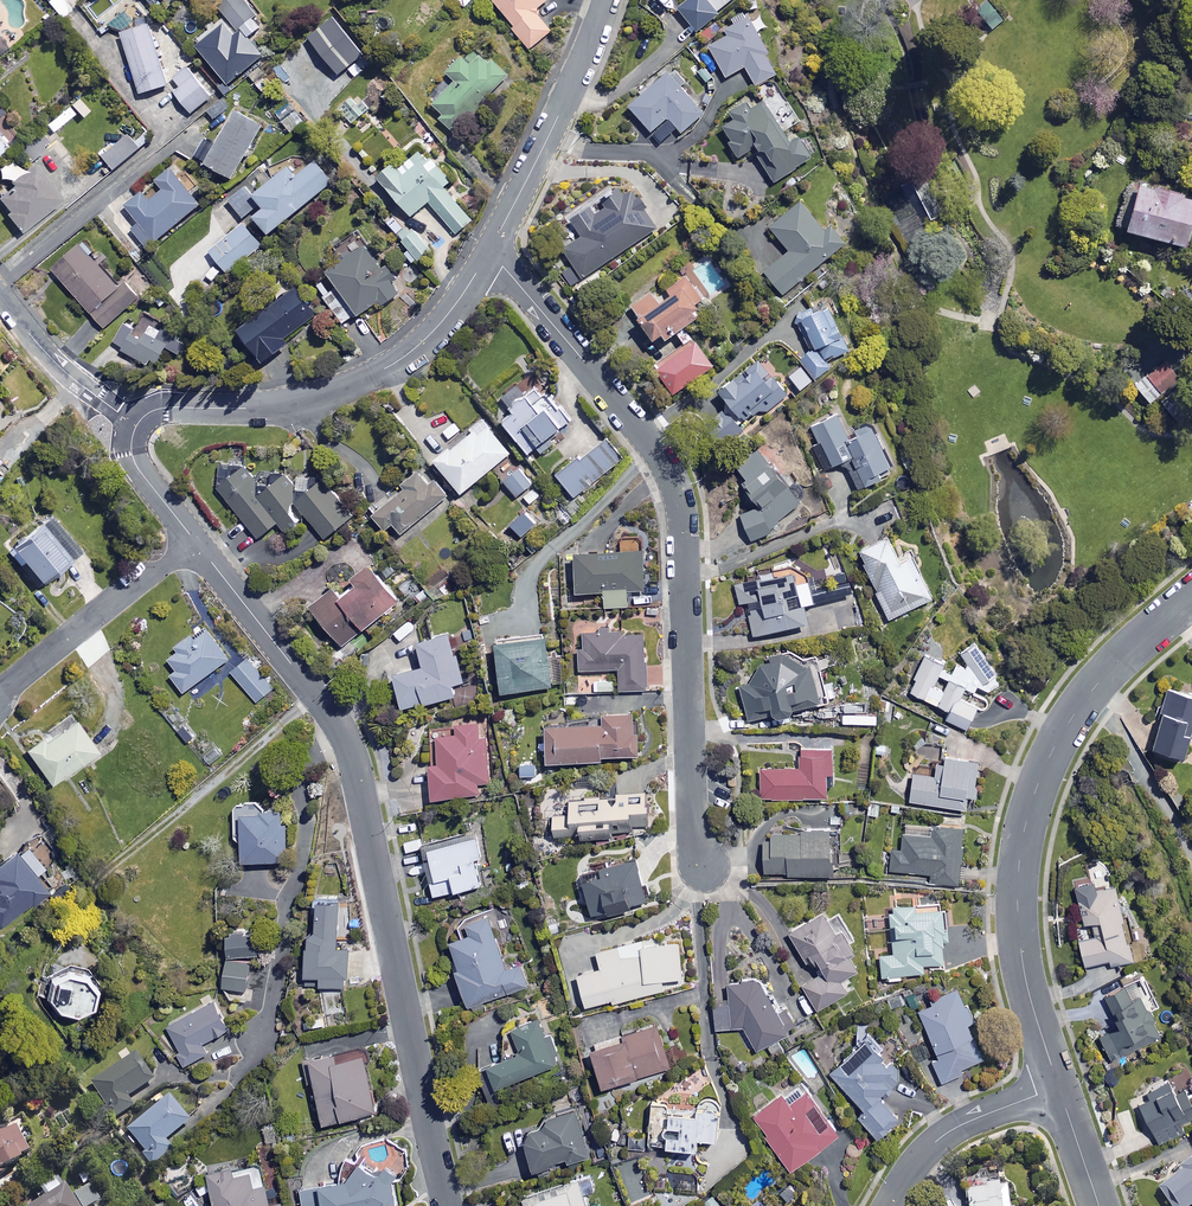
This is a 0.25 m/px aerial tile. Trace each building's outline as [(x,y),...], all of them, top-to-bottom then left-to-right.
[(252,40),(264,30),(256,20),(259,16),(246,0),(232,0),(222,9),(240,32),(244,29),(252,40)] [(517,28),(515,29),(530,49),(553,32),(536,11),(551,0),(496,0),(517,28)] [(707,0),(694,0),(681,11),(697,32),(719,15),(707,0)] [(171,86),(150,18),(123,27),(144,95),(171,86)] [(366,54),(337,18),(312,38),(341,75),(348,70),(354,77),(362,71),(355,62),(366,54)] [(782,74),(752,19),(729,31),(731,36),(711,47),(729,79),(748,68),(758,86),(782,74)] [(0,37),(0,57),(10,49),(0,37)] [(512,79),(480,46),(451,73),(460,82),(437,105),(447,115),(443,119),(457,133),(512,79)] [(214,96),(190,67),(176,79),(183,87),(177,93),(194,113),(214,96)] [(706,114),(673,74),(633,107),(654,133),(671,119),(683,133),(706,114)] [(368,111),(355,96),(340,110),(353,124),(368,111)] [(794,144),(768,103),(752,113),(747,104),(735,112),(739,119),(727,127),(735,141),(732,143),(745,163),(759,154),(777,183),(817,158),(804,138),(794,144)] [(265,126),(240,112),(221,146),(211,140),(200,159),(235,179),(265,126)] [(0,131),(0,159),(13,149),(0,131)] [(142,149),(132,136),(106,157),(116,170),(142,149)] [(67,152),(56,140),(49,147),(60,159),(67,152)] [(453,182),(426,149),(402,169),(398,164),(382,178),(415,217),(432,203),(458,234),(473,221),(446,188),(453,182)] [(336,181),(319,161),(300,177),(292,167),(258,195),(268,208),(258,217),(272,234),(336,181)] [(44,166),(42,166),(25,179),(27,181),(2,199),(12,213),(10,214),(24,233),(69,199),(44,166)] [(205,206),(176,168),(160,180),(167,190),(152,201),(146,193),(129,206),(143,224),(135,229),(150,248),(205,206)] [(1135,183),(1122,229),(1191,248),(1191,198),(1135,183)] [(262,204),(249,188),(232,201),(245,218),(262,204)] [(658,229),(634,193),(598,217),(593,209),(574,222),(585,239),(566,252),(583,278),(658,229)] [(831,236),(806,203),(773,228),(792,252),(767,271),(785,294),(849,245),(838,231),(831,236)] [(415,223),(399,232),(416,262),(432,253),(415,223)] [(262,244),(244,224),(212,252),(230,273),(262,244)] [(123,289),(85,245),(57,270),(109,329),(143,299),(130,283),(123,289)] [(333,271),(343,285),(324,297),(343,325),(361,313),(363,316),(379,305),(381,308),(402,294),(394,282),(398,279),(390,267),(386,270),(370,246),(333,271)] [(708,262),(694,271),(708,294),(723,284),(708,262)] [(673,341),(681,335),(688,345),(696,339),(690,329),(715,312),(690,276),(670,290),(676,298),(665,305),(656,292),(635,306),(660,342),(669,335),(673,341)] [(319,316),(299,289),(244,329),(268,362),(294,344),(289,338),(319,316)] [(845,334),(826,301),(796,319),(809,341),(814,338),(820,347),(803,358),(816,380),(837,368),(833,362),(860,346),(851,331),(845,334)] [(179,336),(167,330),(169,326),(145,314),(137,330),(125,324),(116,344),(125,348),(123,351),(153,366),(154,362),(163,366),(171,349),(184,355),(189,344),(178,339),(179,336)] [(717,368),(700,342),(661,367),(678,393),(717,368)] [(1178,377),(1164,358),(1133,381),(1147,400),(1178,377)] [(793,395),(763,360),(724,392),(749,422),(765,409),(770,415),(793,395)] [(548,395),(540,385),(529,394),(523,386),(505,401),(516,415),(505,423),(532,456),(576,421),(564,405),(561,407),(550,393),(548,395)] [(851,437),(840,415),(813,428),(821,443),(814,446),(827,472),(847,461),(863,491),(899,473),(874,425),(851,437)] [(513,454),(491,428),(481,436),(476,429),(439,459),(466,493),(513,454)] [(622,460),(607,441),(584,460),(582,458),(560,476),(577,497),(622,460)] [(806,500),(759,449),(739,468),(750,480),(745,484),(763,503),(746,518),(755,541),(774,533),(778,526),(806,500)] [(9,459),(0,454),(0,476),(9,459)] [(268,492),(249,467),(221,488),(260,539),(280,523),(287,532),(309,516),(326,539),(355,517),(327,480),(304,497),(288,477),(268,492)] [(534,484),(522,469),(506,482),(518,497),(534,484)] [(432,485),(422,475),(378,517),(390,530),(396,524),(406,535),(449,494),(437,481),(432,485)] [(86,554),(56,518),(13,554),(23,566),(29,561),(49,585),(86,554)] [(902,557),(894,537),(863,550),(880,592),(878,593),(890,619),(935,600),(915,552),(902,557)] [(645,552),(579,554),(580,594),(607,593),(608,608),(630,607),(630,591),(647,590),(645,552)] [(402,601),(375,566),(356,581),(354,577),(316,606),(345,645),(402,601)] [(808,605),(805,606),(798,571),(738,584),(742,605),(749,604),(756,636),(812,624),(808,605)] [(233,659),(211,629),(199,638),(196,634),(179,646),(182,650),(171,658),(180,670),(173,674),(186,692),(233,659)] [(551,681),(545,632),(496,638),(502,687),(551,681)] [(465,682),(452,634),(422,643),(429,667),(399,675),(409,709),(457,696),(454,685),(465,682)] [(646,634),(582,635),(582,671),(622,670),(622,691),(647,690),(646,634)] [(929,637),(921,654),(926,657),(910,692),(950,710),(946,719),(970,730),(979,710),(960,701),(966,689),(969,694),(981,685),(988,695),(1004,683),(976,644),(963,653),(967,658),(956,666),(929,637)] [(803,651),(775,657),(776,664),(763,667),(755,684),(743,686),(751,721),(784,714),(785,718),(795,716),(794,712),(825,705),(816,667),(807,669),(803,651)] [(272,689),(249,659),(233,671),(257,702),(272,689)] [(1165,684),(1149,743),(1183,752),(1191,717),(1191,692),(1165,684)] [(642,756),(640,714),(607,715),(607,725),(551,727),(553,764),(606,761),(606,758),(642,756)] [(880,715),(845,715),(845,724),(880,724),(880,715)] [(102,753),(81,720),(53,739),(51,735),(29,750),(53,785),(102,753)] [(453,720),(431,722),(437,798),(479,795),(478,783),(491,782),(487,736),(482,737),(481,722),(453,724),(453,720)] [(838,748),(803,749),(803,768),(763,769),(764,799),(833,797),(832,774),(838,773),(838,748)] [(983,764),(941,759),(939,776),(917,773),(913,802),(971,810),(973,796),(979,797),(983,764)] [(1187,775),(1176,764),(1168,772),(1179,783),(1187,775)] [(653,826),(652,793),(618,794),(618,797),(574,799),(575,815),(558,816),(559,835),(587,834),(587,838),(617,837),(617,832),(635,831),(635,826),(653,826)] [(289,810),(238,812),(238,839),(248,839),(249,861),(291,860),(289,810)] [(966,829),(936,826),(934,838),(904,835),(902,851),(891,850),(889,870),(934,875),(933,883),(961,885),(966,829)] [(852,830),(777,833),(777,835),(768,835),(769,876),(853,874),(852,830)] [(482,857),(478,834),(427,844),(437,895),(483,886),(477,858),(482,857)] [(21,852),(0,869),(0,925),(2,928),(51,890),(21,852)] [(588,885),(582,886),(586,900),(592,898),(595,912),(609,908),(610,915),(636,909),(635,905),(652,901),(641,859),(605,868),(607,877),(588,882),(588,885)] [(1109,963),(1133,957),(1114,882),(1094,887),(1092,878),(1072,883),(1082,921),(1090,919),(1091,925),(1074,929),(1083,964),(1108,958),(1109,963)] [(345,904),(324,902),(322,931),(314,931),(309,984),(348,988),(351,948),(341,947),(345,904)] [(889,977),(889,980),(902,980),(902,974),(926,973),(926,965),(950,964),(947,910),(920,911),(920,905),(896,906),(896,913),(893,913),(894,954),(881,954),(882,977),(889,977)] [(853,944),(859,941),(843,909),(793,934),(810,968),(824,961),(831,975),(806,987),(818,1011),(854,993),(848,982),(867,973),(853,944)] [(509,969),(491,913),(471,919),(476,934),(456,940),(465,967),(460,969),(472,1005),(529,986),(522,965),(509,969)] [(262,934),(234,933),(233,955),(261,956),(262,934)] [(690,977),(681,940),(647,949),(645,941),(601,952),(605,969),(582,975),(589,1006),(615,1000),(616,1003),(682,987),(680,979),(690,977)] [(253,962),(228,960),(226,987),(251,989),(253,962)] [(1151,996),(1139,973),(1101,994),(1110,1010),(1107,1011),(1114,1025),(1097,1034),(1110,1058),(1162,1030),(1146,999),(1151,996)] [(82,1015),(99,1008),(103,990),(90,978),(73,975),(57,979),(53,997),(62,1008),(82,1015)] [(793,1033),(763,980),(730,985),(730,998),(733,1003),(715,1005),(718,1031),(747,1028),(761,1052),(793,1033)] [(975,1022),(961,989),(932,1002),(933,1006),(921,1011),(940,1056),(932,1060),(942,1082),(964,1073),(963,1069),(985,1059),(970,1024),(975,1022)] [(233,1028),(218,1001),(172,1026),(184,1050),(181,1052),(188,1064),(211,1052),(206,1043),(233,1028)] [(564,1064),(548,1018),(517,1029),(526,1053),(493,1065),(501,1087),(564,1064)] [(675,1066),(662,1026),(595,1047),(608,1087),(675,1066)] [(906,1076),(871,1039),(834,1074),(867,1109),(860,1116),(882,1139),(903,1118),(883,1097),(906,1076)] [(344,1061),(342,1053),(307,1060),(312,1086),(321,1084),(329,1122),(379,1112),(368,1056),(344,1061)] [(154,1080),(138,1055),(92,1084),(114,1119),(135,1106),(129,1096),(154,1080)] [(1167,1081),(1149,1091),(1152,1094),(1137,1103),(1158,1140),(1181,1127),(1177,1121),(1191,1113),(1191,1106),(1181,1086),(1173,1091),(1167,1081)] [(845,1134),(814,1091),(793,1106),(786,1095),(756,1116),(795,1169),(845,1134)] [(189,1122),(170,1098),(128,1130),(154,1164),(172,1150),(165,1141),(189,1122)] [(674,1147),(680,1147),(679,1154),(687,1154),(687,1147),(704,1148),(705,1138),(724,1139),(726,1107),(704,1106),(704,1111),(676,1109),(674,1147)] [(549,1128),(535,1132),(531,1143),(539,1170),(593,1154),(579,1109),(556,1116),(549,1128)] [(2,1142),(0,1143),(0,1177),(35,1160),(20,1130),(1,1140),(2,1142)] [(638,1158),(615,1167),(630,1205),(653,1197),(638,1158)] [(1155,1186),(1169,1205),(1188,1205),(1191,1203),(1191,1160),(1155,1186)] [(266,1162),(215,1171),(222,1205),(286,1205),(285,1201),(273,1203),(266,1162)] [(371,1166),(355,1170),(346,1181),(304,1189),(307,1205),(400,1205),(393,1170),(373,1174),(371,1166)] [(61,1178),(42,1190),(48,1201),(39,1205),(96,1205),(102,1203),(89,1181),(70,1193),(61,1178)] [(532,1205),(589,1205),(581,1178),(528,1193),(532,1205)] [(1004,1182),(965,1189),(968,1205),(1009,1205),(1004,1182)]
